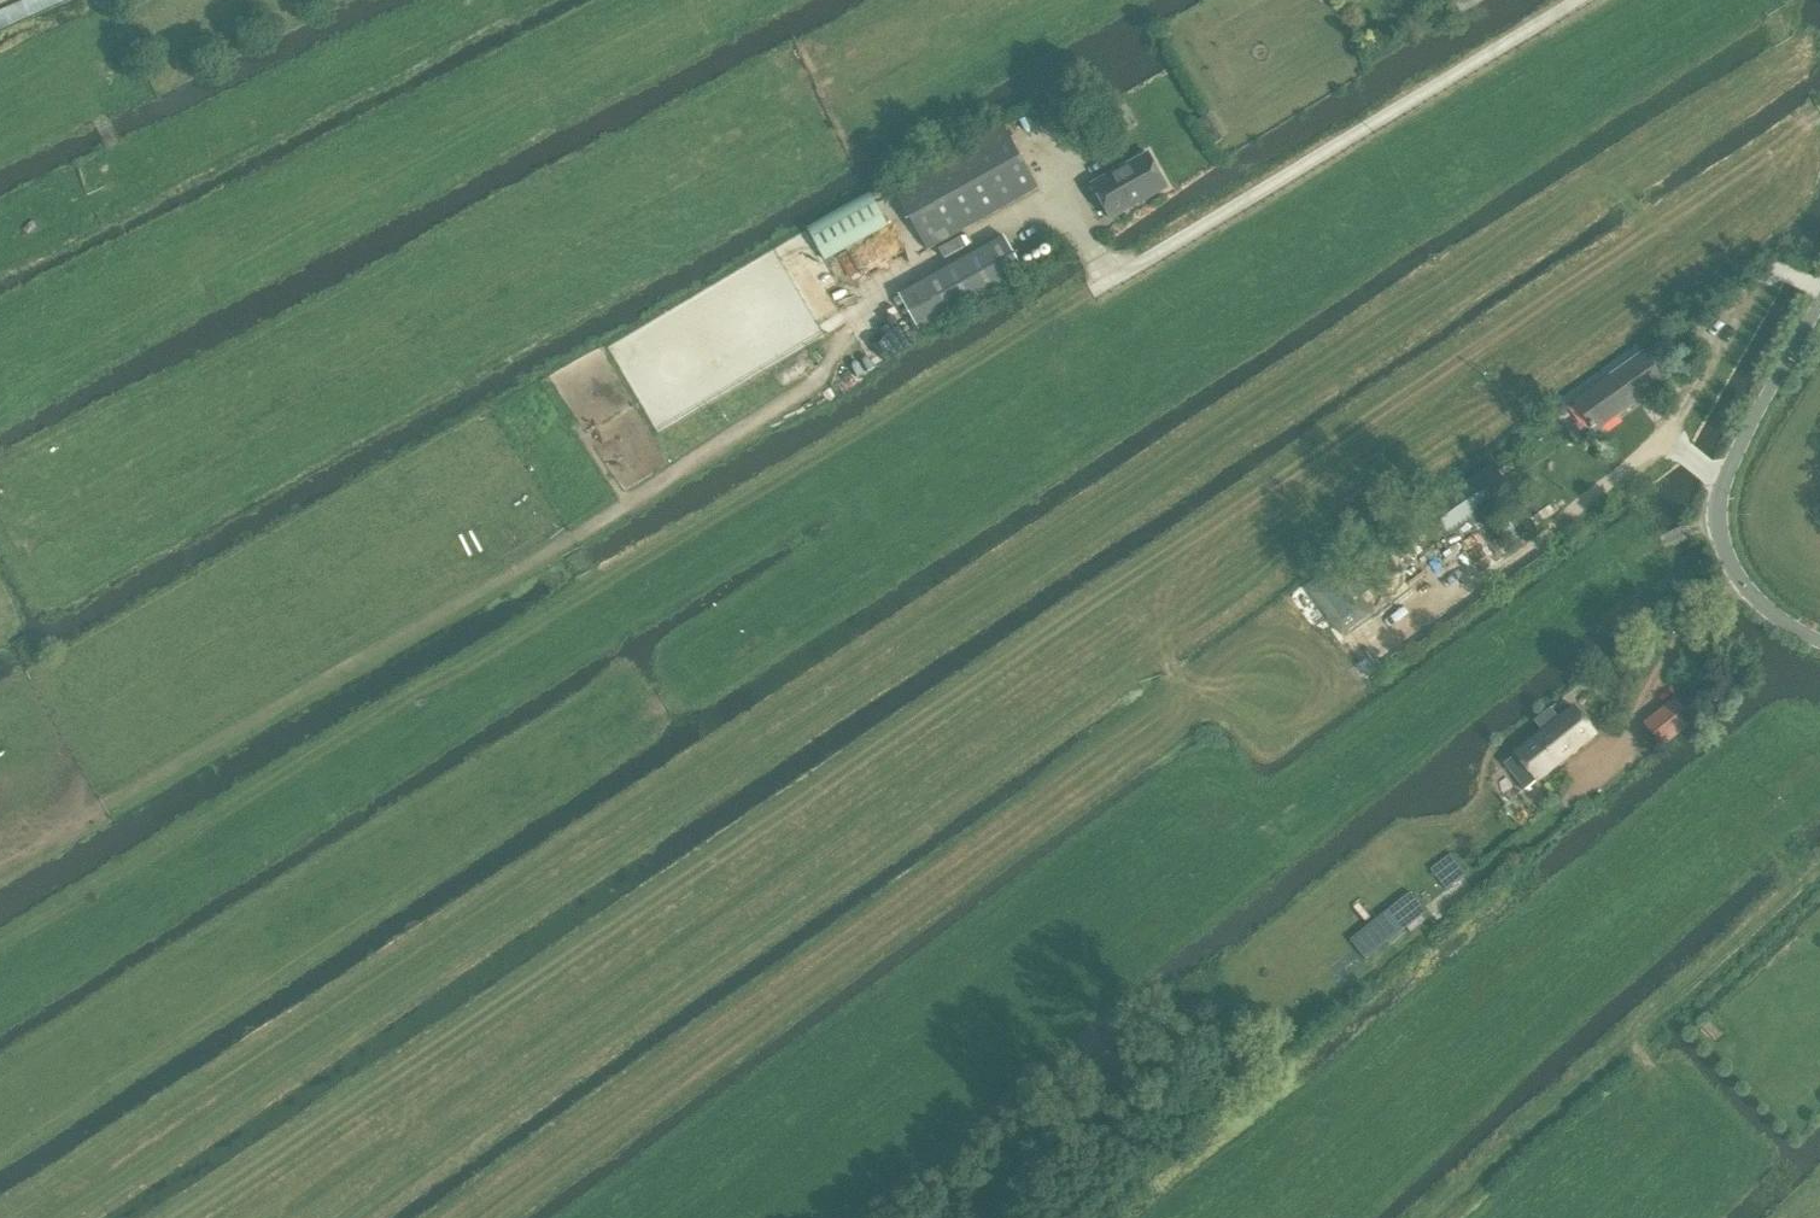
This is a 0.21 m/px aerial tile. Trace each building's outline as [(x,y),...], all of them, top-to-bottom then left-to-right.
[(1222,138),(1206,115),(1197,120),(1213,144),(1222,138)] [(928,248),(1039,186),(1003,123),(892,185),(928,248)] [(1148,153),(1092,184),(1111,219),(1168,188),(1148,153)] [(870,193),(807,228),(825,261),(826,260),(889,225),(870,193)] [(1005,236),(900,296),(919,330),(1024,270),(1005,236)] [(1657,371),(1679,356),(1668,340),(1645,356),(1644,354),(1577,401),(1596,429),(1664,381),(1657,371)] [(1447,536),(1511,493),(1492,463),(1427,507),(1447,536)] [(1340,570),(1310,592),(1341,636),(1371,614),(1340,570)] [(1663,744),(1692,720),(1674,697),(1645,721),(1663,744)] [(1542,731),(1503,762),(1524,789),(1596,732),(1574,705),(1559,718),(1550,706),(1533,720),(1542,731)] [(1445,890),(1467,875),(1452,853),(1430,868),(1445,890)] [(1411,891),(1350,940),(1365,959),(1426,910),(1411,891)]
